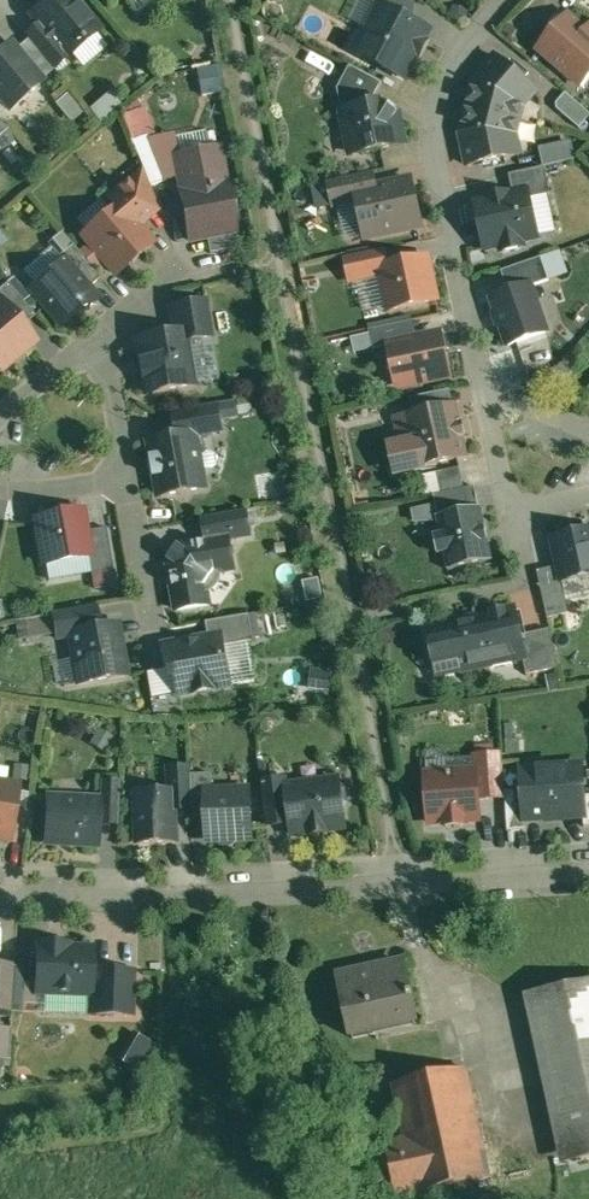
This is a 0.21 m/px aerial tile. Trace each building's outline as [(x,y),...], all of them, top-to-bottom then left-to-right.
[(31,13),(40,23),(68,56),(99,30),(74,0),(47,0),(31,13)] [(381,6),(382,5),(404,16),(413,0),(370,0),(381,6)] [(404,16),(382,5),(381,6),(367,33),(361,31),(351,50),(363,56),(402,77),(427,28),(404,16)] [(566,14),(538,48),(581,85),(588,76),(588,26),(585,31),(566,14)] [(68,56),(40,23),(26,35),(28,39),(54,68),(68,56)] [(54,68),(28,39),(15,49),(40,79),(54,68)] [(0,52),(0,96),(10,108),(42,81),(40,79),(15,49),(10,43),(0,52)] [(495,55),(474,81),(467,106),(518,119),(522,106),(535,90),(495,55)] [(221,66),(201,69),(205,94),(225,90),(221,66)] [(382,82),(350,66),(337,89),(342,111),(374,104),(373,99),(382,82)] [(565,92),(556,103),(556,108),(579,127),(588,116),(588,112),(565,92)] [(83,112),(67,93),(55,103),(71,122),(83,112)] [(105,95),(92,106),(104,120),(117,110),(105,95)] [(374,104),(342,111),(351,154),(404,143),(397,111),(384,102),(383,102),(374,104)] [(518,119),(467,106),(461,132),(467,165),(519,154),(515,133),(518,119)] [(145,108),(123,116),(132,140),(154,132),(145,108)] [(174,133),(147,138),(164,180),(181,176),(177,156),(178,156),(174,133)] [(570,142),(541,148),(544,165),(574,159),(570,142)] [(178,156),(177,156),(181,176),(184,191),(180,192),(190,239),(207,236),(235,230),(237,230),(227,183),(224,183),(217,148),(178,156)] [(544,166),(509,174),(513,195),(527,192),(528,197),(550,193),(544,166)] [(142,169),(111,195),(119,204),(120,203),(139,225),(159,208),(143,168),(142,169)] [(371,172),(329,181),(334,205),(358,200),(356,191),(375,187),(371,172)] [(375,187),(356,191),(358,200),(365,236),(420,225),(410,179),(375,187)] [(513,195),(475,203),(485,246),(501,243),(502,250),(522,246),(521,239),(537,235),(528,197),(527,192),(513,195)] [(139,225),(120,203),(119,204),(84,234),(116,273),(153,242),(139,225)] [(235,230),(207,236),(210,252),(238,246),(235,230)] [(100,276),(73,243),(59,255),(64,260),(65,259),(88,287),(100,276)] [(383,248),(346,256),(351,281),(382,274),(380,267),(387,265),(383,248)] [(541,256),(501,270),(508,292),(529,284),(530,286),(549,279),(541,256)] [(387,265),(380,267),(382,274),(389,309),(436,299),(427,257),(387,265)] [(88,287),(65,259),(64,260),(51,271),(45,271),(36,278),(35,284),(32,287),(62,324),(77,312),(79,314),(98,298),(88,287)] [(7,282),(0,288),(0,301),(0,302),(2,300),(23,325),(35,314),(7,282)] [(508,292),(492,297),(509,344),(545,331),(530,286),(529,284),(508,292)] [(2,300),(0,302),(0,366),(1,367),(34,339),(23,325),(2,300)] [(206,300),(170,306),(175,333),(187,331),(188,339),(212,334),(206,300)] [(412,320),(369,329),(373,348),(389,344),(416,338),(412,320)] [(175,333),(137,339),(146,392),(196,383),(195,379),(199,374),(197,359),(191,355),(188,339),(187,331),(175,333)] [(416,338),(389,344),(398,384),(447,374),(438,333),(416,338)] [(449,388),(421,394),(425,411),(453,405),(449,388)] [(421,394),(410,397),(413,413),(425,411),(421,394)] [(216,402),(173,410),(178,435),(194,432),(195,434),(221,429),(216,402)] [(413,413),(396,417),(402,443),(411,441),(417,465),(464,455),(460,437),(466,436),(462,420),(456,421),(453,405),(425,411),(413,413)] [(178,435),(150,441),(152,457),(150,457),(153,475),(156,474),(159,494),(204,486),(195,434),(194,432),(178,435)] [(458,467),(436,471),(440,492),(463,487),(458,467)] [(440,492),(433,494),(437,515),(479,506),(474,485),(440,492)] [(259,506),(245,509),(247,520),(261,518),(259,506)] [(437,515),(436,515),(440,533),(433,534),(437,552),(444,551),(448,569),(492,559),(480,506),(479,506),(437,515)] [(82,509),(36,518),(44,563),(88,555),(90,554),(86,530),(82,509)] [(245,509),(202,516),(206,540),(228,536),(228,538),(249,534),(247,520),(245,509)] [(106,526),(86,530),(90,554),(88,555),(92,573),(114,569),(106,526)] [(552,537),(557,565),(561,580),(588,574),(588,529),(552,537)] [(206,540),(183,544),(181,548),(179,546),(170,559),(172,560),(169,564),(177,609),(208,603),(204,584),(214,570),(233,567),(228,538),(228,536),(206,540)] [(557,565),(537,569),(543,597),(564,592),(561,580),(557,565)] [(564,592),(543,597),(546,613),(567,608),(564,592)] [(96,604),(53,612),(57,638),(71,635),(71,632),(100,626),(96,604)] [(513,607),(480,614),(491,664),(523,657),(524,657),(519,634),(513,607)] [(272,609),(249,614),(251,628),(275,623),(272,609)] [(249,613),(206,621),(208,637),(221,635),(223,644),(253,639),(251,628),(249,614),(249,613)] [(50,614),(16,620),(19,637),(53,631),(50,614)] [(480,614),(424,626),(430,653),(434,656),(437,672),(439,671),(439,670),(458,666),(462,668),(475,666),(477,662),(489,659),(490,664),(491,664),(480,614)] [(100,626),(71,632),(71,635),(80,682),(125,673),(116,623),(100,626)] [(549,628),(519,634),(524,657),(523,657),(526,673),(557,666),(549,628)] [(208,637),(162,646),(167,673),(174,672),(177,692),(229,682),(223,644),(221,635),(208,637)] [(332,671),(312,668),(309,688),(329,691),(332,671)] [(114,737),(100,728),(91,742),(106,751),(114,737)] [(502,753),(473,755),(474,770),(476,770),(478,798),(505,796),(504,789),(502,753)] [(581,765),(548,767),(543,763),(529,764),(525,769),(521,769),(522,788),(524,817),(526,817),(545,816),(545,818),(562,816),(562,815),(583,813),(584,813),(583,794),(581,765)] [(190,765),(168,766),(169,783),(190,782),(190,773),(190,765)] [(474,770),(425,773),(428,821),(445,820),(445,825),(463,823),(462,819),(479,817),(478,798),(476,770),(474,770)] [(211,772),(190,773),(190,782),(191,792),(206,792),(206,791),(205,791),(211,790),(211,772)] [(286,778),(261,781),(266,824),(290,821),(285,785),(287,785),(286,778)] [(287,785),(285,785),(290,821),(292,833),(309,831),(309,833),(327,831),(327,829),(344,826),(342,807),(346,801),(344,788),(339,784),(338,779),(287,785)] [(120,780),(101,780),(100,800),(99,823),(118,824),(120,780)] [(0,782),(0,837),(11,838),(19,785),(0,782)] [(190,782),(169,783),(169,790),(174,790),(175,809),(191,808),(191,792),(190,782)] [(522,788),(504,789),(505,796),(507,830),(527,829),(526,817),(524,817),(522,788)] [(211,790),(206,791),(206,792),(207,816),(208,839),(250,837),(248,789),(211,790)] [(169,790),(134,791),(136,842),(176,840),(175,809),(174,790),(169,790)] [(206,792),(191,792),(191,808),(192,817),(207,816),(206,792)] [(100,800),(47,797),(45,840),(98,842),(99,823),(100,800)] [(95,944),(37,942),(35,995),(93,997),(94,967),(95,944)] [(403,962),(339,976),(352,1037),(416,1023),(403,962)] [(0,965),(0,1008),(12,1009),(15,965),(0,965)] [(92,1011),(131,1012),(132,968),(94,967),(93,997),(92,1011)] [(523,995),(559,1162),(588,1156),(588,981),(523,995)] [(0,1028),(0,1058),(7,1058),(9,1028),(0,1028)] [(141,1031),(125,1061),(145,1071),(161,1042),(141,1031)] [(464,1067),(394,1083),(406,1138),(385,1142),(396,1197),(418,1192),(418,1193),(488,1178),(464,1067)]
